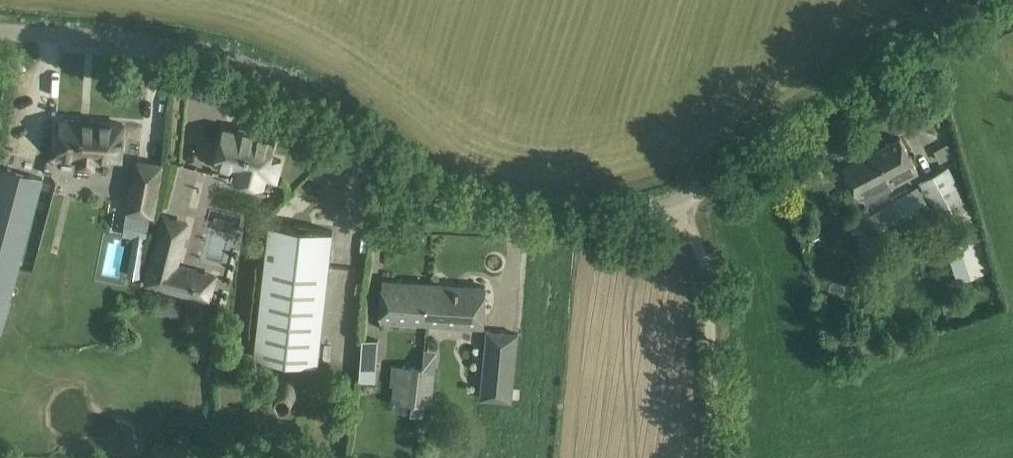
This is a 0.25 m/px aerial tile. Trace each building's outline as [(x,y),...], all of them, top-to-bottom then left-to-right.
[(119,159),(121,143),(122,123),(58,119),(56,155),(77,156),(76,167),(93,168),(94,158),(119,159)] [(270,157),(275,137),(252,132),(251,135),(224,129),(215,164),(217,164),(218,160),(242,166),(239,178),(235,177),(235,179),(262,186),(265,177),(276,180),(281,160),(270,157)] [(900,137),(844,166),(858,194),(861,192),(866,202),(894,188),(892,185),(918,171),(900,137)] [(953,155),(947,144),(935,151),(940,161),(953,155)] [(127,212),(153,216),(162,165),(161,165),(157,190),(132,186),(127,212)] [(1,332),(42,177),(0,166),(0,331),(1,332)] [(949,166),(919,182),(941,222),(946,219),(953,231),(970,221),(964,210),(970,206),(949,166)] [(889,204),(854,225),(869,251),(935,213),(921,190),(919,186),(889,204)] [(231,231),(233,221),(215,217),(213,227),(231,231)] [(269,223),(254,357),(318,364),(333,230),(269,223)] [(186,237),(157,230),(143,286),(211,302),(214,290),(196,286),(201,268),(180,263),(186,237)] [(981,234),(944,246),(955,280),(992,268),(981,234)] [(380,320),(427,323),(430,283),(383,280),(380,320)] [(430,283),(427,323),(483,327),(486,287),(430,283)] [(158,299),(156,310),(185,315),(187,305),(158,299)] [(482,399),(511,402),(517,335),(488,332),(482,399)] [(363,339),(359,380),(376,382),(379,341),(363,339)] [(431,404),(435,369),(403,366),(399,401),(431,404)] [(300,395),(299,388),(296,382),(291,379),(285,377),(278,378),(273,382),(271,387),(270,393),(272,399),(275,403),(280,406),(286,407),(292,405),(297,401),(300,395)]
